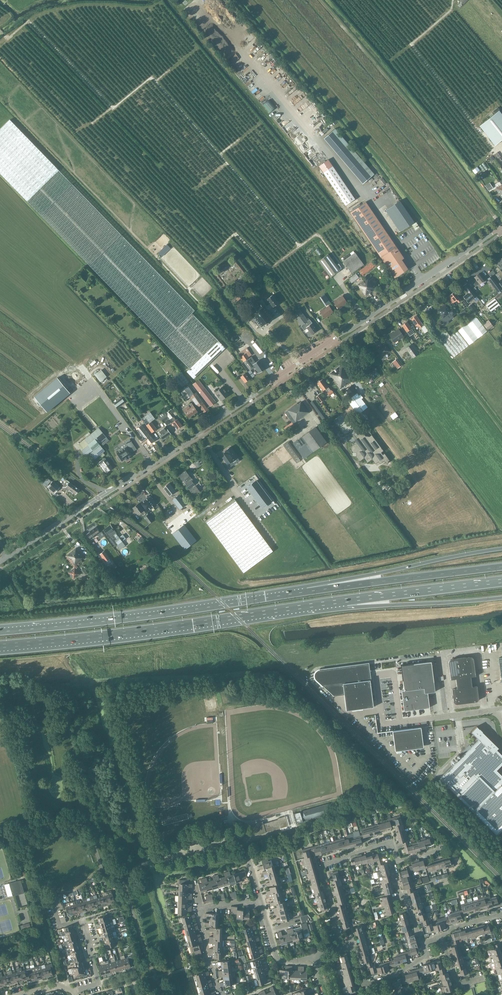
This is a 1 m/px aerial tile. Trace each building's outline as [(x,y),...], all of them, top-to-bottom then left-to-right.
[(292,95),(298,102),(303,98),(300,94),(305,91),(298,82),(297,82),(292,76),(288,79),(292,86),(286,90),(291,96),(292,95)] [(252,93),(259,101),(264,96),(257,88),(252,93)] [(479,126),(495,146),(501,140),(501,114),(499,111),(479,126)] [(220,353),(225,348),(193,314),(196,311),(10,120),(0,129),(0,173),(190,369),(187,372),(194,379),(220,353)] [(325,135),(363,182),(375,172),(337,126),(325,135)] [(480,163),(483,169),(489,165),(485,159),(480,163)] [(319,166),(323,173),(346,206),(355,199),(333,166),(328,160),(319,166)] [(400,232),(414,222),(400,201),(386,210),(400,232)] [(366,202),(350,212),(395,278),(408,269),(402,260),(404,258),(366,202)] [(352,274),(364,265),(355,252),(343,262),(352,274)] [(330,277),(340,270),(328,254),(319,261),(330,277)] [(364,274),(376,265),(372,261),(360,270),(364,274)] [(476,279),(472,282),(476,286),(479,284),(483,281),(484,283),(486,282),(480,273),(474,277),(476,279)] [(501,291),(501,290),(492,276),(488,279),(499,293),(501,291)] [(368,277),(364,280),(368,285),(365,287),(370,293),(377,288),(368,277)] [(368,285),(364,280),(357,285),(365,296),(370,293),(365,287),(368,285)] [(463,286),(468,293),(463,297),(468,303),(473,299),(476,302),(479,300),(477,296),(467,283),(463,286)] [(452,304),(455,302),(457,300),(459,302),(461,300),(457,295),(454,292),(447,298),(452,304)] [(273,307),(278,303),(272,295),(267,299),(270,303),(267,306),(262,299),(250,309),(252,311),(250,313),(253,317),(252,318),(257,325),(256,326),(257,328),(259,327),(259,328),(265,323),(266,325),(269,323),(268,322),(273,317),(272,316),(274,315),(272,313),(271,314),(268,310),(273,307)] [(342,306),(347,302),(342,296),(334,302),(338,309),(342,306)] [(236,299),(238,301),(234,303),(240,310),(246,305),(239,297),(236,299)] [(486,305),(493,314),(494,313),(495,314),(496,312),(495,311),(500,306),(494,298),(486,305)] [(446,304),(438,310),(443,317),(441,319),(444,323),(447,320),(448,321),(454,317),(453,316),(456,313),(453,308),(450,310),(446,304)] [(328,315),(333,312),(329,306),(320,312),(325,318),(328,316),(328,315)] [(299,308),(292,313),(294,316),(305,330),(307,328),(309,331),(306,332),(309,336),(312,334),(317,330),(308,318),(307,319),(301,311),(299,308)] [(420,327),(423,325),(416,316),(411,319),(416,326),(418,324),(420,327)] [(489,321),(484,324),(488,329),(492,325),(489,321)] [(414,333),(412,330),(414,329),(411,325),(410,326),(407,322),(402,325),(407,332),(410,336),(414,333)] [(395,343),(404,336),(399,329),(390,335),(395,343)] [(252,344),(252,345),(260,354),(265,349),(258,340),(252,344)] [(385,355),(390,352),(385,344),(377,350),(381,355),(381,357),(382,359),(383,359),(386,357),(386,356),(385,355)] [(406,348),(413,358),(419,354),(412,344),(406,348)] [(247,348),(238,354),(240,357),(246,353),(249,351),(247,348)] [(246,353),(240,357),(243,361),(249,357),(246,353)] [(252,357),(246,360),(252,370),(255,367),(259,373),(260,372),(265,369),(259,360),(255,362),(255,363),(254,361),(254,360),(252,357)] [(397,369),(402,365),(397,358),(392,362),(397,369)] [(349,381),(353,378),(343,364),(329,374),(340,389),(350,382),(349,381)] [(101,371),(94,376),(100,383),(106,378),(101,371)] [(182,372),(174,377),(174,378),(181,388),(189,382),(182,372)] [(245,382),(250,379),(245,373),(240,377),(245,382)] [(51,409),(67,396),(70,393),(57,378),(34,397),(47,412),(51,409)] [(326,389),(328,392),(328,393),(327,393),(329,396),(334,393),(332,390),(331,391),(328,387),(323,379),(317,383),(323,391),(326,389)] [(216,402),(199,380),(193,384),(210,406),(216,402)] [(188,385),(180,391),(186,400),(190,397),(193,401),(197,408),(199,406),(203,412),(204,413),(207,411),(208,410),(204,403),(196,392),(194,394),(188,385)] [(346,390),(352,397),(348,400),(358,413),(367,406),(351,386),(346,390)] [(221,400),(228,395),(222,387),(217,391),(215,389),(213,390),(221,400)] [(122,399),(114,405),(116,408),(124,402),(122,399)] [(293,424),(309,412),(301,402),(298,404),(297,403),(285,412),(293,424)] [(189,417),(197,411),(192,403),(183,409),(189,417)] [(151,422),(155,419),(150,412),(141,418),(152,433),(157,429),(151,422)] [(159,416),(162,420),(163,422),(169,418),(164,412),(159,416)] [(177,429),(182,426),(177,419),(176,420),(174,417),(171,419),(173,422),(172,422),(177,429)] [(142,425),(138,428),(144,437),(149,444),(154,441),(142,425)] [(318,425),(302,436),(293,443),(304,458),(327,442),(318,430),(320,429),(318,425)] [(99,427),(84,439),(77,445),(85,455),(86,456),(91,462),(105,451),(99,444),(107,437),(99,427)] [(163,440),(171,434),(166,427),(158,433),(163,440)] [(371,439),(374,437),(372,435),(370,436),(367,435),(362,431),(360,433),(359,430),(354,434),(360,442),(362,441),(366,446),(373,441),(371,439)] [(379,462),(380,464),(385,460),(388,463),(389,463),(388,462),(390,460),(385,453),(383,454),(382,452),(384,451),(374,437),(371,439),(373,441),(366,446),(362,441),(360,442),(360,443),(358,445),(357,442),(352,446),(351,450),(353,452),(357,453),(356,456),(360,461),(364,458),(368,463),(372,459),(376,464),(379,462)] [(130,439),(126,442),(129,446),(127,447),(122,450),(117,453),(119,456),(117,457),(120,461),(121,460),(122,461),(126,459),(126,460),(126,459),(129,458),(129,457),(128,457),(132,455),(132,454),(131,452),(132,451),(133,452),(136,449),(130,439)] [(289,446),(286,448),(295,461),(299,458),(289,446)] [(226,455),(223,458),(229,467),(233,465),(231,462),(237,458),(230,447),(225,450),(226,452),(224,453),(226,455)] [(106,473),(112,468),(105,458),(99,463),(106,473)] [(238,484),(255,472),(252,466),(248,468),(247,465),(232,475),(238,484)] [(185,484),(189,489),(195,485),(192,481),(194,480),(192,478),(186,471),(179,475),(185,483),(185,484)] [(46,487),(51,481),(48,478),(43,484),(46,487)] [(250,485),(247,488),(262,508),(265,505),(268,503),(271,500),(256,480),(253,483),(250,485)] [(54,494),(56,492),(60,488),(53,481),(47,487),(54,494)] [(79,489),(70,482),(66,487),(70,490),(71,490),(70,491),(70,492),(72,493),(73,493),(76,494),(79,489)] [(170,496),(176,491),(169,483),(163,488),(170,496)] [(195,486),(189,490),(193,496),(199,492),(195,486)] [(180,509),(186,505),(179,495),(173,500),(180,509)] [(147,512),(158,504),(155,501),(154,501),(150,496),(148,498),(147,497),(140,503),(147,512)] [(243,573),(244,572),(272,551),(235,500),(205,521),(243,573)] [(145,513),(138,504),(133,508),(137,514),(140,512),(143,515),(145,513)] [(148,515),(145,517),(149,523),(153,521),(148,515)] [(104,530),(109,536),(107,538),(114,547),(117,546),(119,549),(125,545),(122,542),(126,539),(123,535),(119,538),(119,537),(116,539),(114,535),(117,533),(111,525),(104,530)] [(184,525),(172,534),(185,550),(197,541),(184,525)] [(105,540),(107,539),(102,532),(101,532),(96,527),(90,531),(90,532),(89,533),(87,534),(87,535),(90,538),(93,536),(94,538),(100,534),(105,540)] [(81,560),(84,557),(76,548),(66,556),(75,568),(76,569),(78,567),(76,565),(82,560),(81,560)] [(110,559),(104,551),(100,554),(105,563),(110,559)] [(73,579),(79,574),(76,569),(75,568),(69,572),(73,579)] [(469,657),(452,659),(451,659),(450,660),(449,661),(449,662),(449,663),(451,680),(456,679),(457,689),(452,689),(454,701),(454,702),(455,702),(455,703),(456,703),(456,704),(457,704),(458,704),(475,702),(476,702),(476,701),(477,701),(478,700),(478,699),(479,699),(479,698),(479,697),(477,686),(472,687),(471,677),(476,676),(474,660),(474,659),(473,658),(472,657),(471,657),(470,657),(469,657)] [(428,662),(404,665),(401,669),(404,690),(402,690),(404,711),(430,708),(428,693),(432,692),(435,688),(431,665),(428,662)] [(316,680),(334,696),(344,695),(346,711),(374,707),(371,688),(373,685),(371,683),(368,664),(319,670),(318,671),(317,671),(316,672),(315,673),(315,674),(315,675),(315,676),(315,677),(315,678),(316,679),(316,680)] [(496,770),(501,764),(501,755),(497,750),(498,748),(499,748),(498,747),(498,748),(482,732),(483,731),(482,731),(480,729),(477,727),(477,726),(477,727),(471,732),(478,739),(440,778),(474,812),(501,783),(501,775),(496,770)] [(421,727),(393,731),(395,751),(416,749),(415,743),(423,742),(421,727)] [(328,804),(293,814),(294,817),(296,824),(331,813),(328,804)] [(252,825),(254,832),(255,836),(266,832),(280,828),(287,826),(288,826),(285,816),(278,818),(278,820),(264,824),(263,821),(252,825)] [(392,818),(393,822),(395,822),(396,825),(402,824),(400,816),(392,818)] [(389,819),(383,821),(386,831),(388,830),(388,828),(392,827),(389,819)] [(386,831),(383,821),(381,821),(382,823),(378,824),(380,832),(386,831)] [(396,825),(394,826),(396,832),(404,829),(403,826),(405,825),(404,823),(402,824),(396,825)] [(372,826),(375,836),(378,835),(377,833),(380,832),(378,824),(372,826)] [(375,836),(372,826),(367,828),(369,836),(372,835),(373,837),(375,836)] [(367,828),(361,829),(362,835),(364,839),(366,839),(365,837),(369,836),(367,828)] [(404,829),(396,832),(397,835),(395,836),(396,838),(406,835),(405,831),(404,829)] [(404,844),(408,843),(406,835),(396,838),(396,840),(398,840),(399,843),(403,842),(404,844)] [(357,847),(359,847),(359,845),(362,844),(361,840),(360,836),(354,837),(357,847)] [(355,848),(357,847),(354,837),(348,839),(351,847),(354,846),(355,848)] [(345,849),(351,847),(348,839),(345,840),(344,838),(342,839),(345,849)] [(418,842),(420,850),(426,848),(426,846),(425,846),(423,838),(421,839),(421,841),(418,842)] [(423,838),(425,846),(426,846),(433,844),(432,838),(426,840),(425,838),(423,838)] [(345,849),(342,839),(336,840),(339,848),(342,847),(343,849),(345,849)] [(331,842),(333,852),(336,851),(335,849),(339,848),(336,840),(331,842)] [(331,853),(333,852),(331,842),(325,844),(327,852),(331,851),(331,853)] [(413,846),(415,854),(417,853),(417,851),(420,850),(418,842),(412,844),(413,846)] [(325,844),(319,845),(322,855),(324,855),(324,853),(327,852),(325,844)] [(319,854),(320,856),(322,855),(319,845),(313,847),(314,851),(315,855),(319,854)] [(413,846),(409,847),(408,845),(404,846),(406,854),(412,852),(413,854),(415,854),(413,846)] [(303,854),(304,858),(310,856),(309,853),(311,852),(310,848),(300,851),(301,855),(303,854)] [(374,861),(371,853),(365,855),(368,863),(371,862),(372,864),(373,864),(374,863),(374,861)] [(378,862),(382,861),(380,853),(374,855),(374,853),(371,853),(374,861),(377,860),(378,862)] [(361,854),(359,855),(361,863),(362,865),(368,863),(365,855),(362,856),(361,854)] [(361,863),(359,855),(357,855),(357,857),(352,859),(354,865),(361,863)] [(271,856),(267,858),(261,859),(263,865),(259,866),(260,870),(266,868),(273,866),(272,860),(273,860),(271,856)] [(310,856),(304,858),(302,858),(304,864),(314,861),(313,859),(311,860),(310,856)] [(452,861),(450,861),(449,857),(443,859),(446,869),(454,866),(452,861)] [(420,870),(425,868),(423,860),(420,861),(419,859),(417,860),(420,870)] [(444,869),(446,869),(443,859),(437,860),(440,868),(443,867),(444,869)] [(409,867),(411,872),(420,870),(417,860),(414,861),(415,863),(411,864),(412,866),(409,867)] [(436,869),(440,868),(437,860),(432,862),(434,872),(437,871),(436,869)] [(307,866),(308,869),(316,867),(314,861),(304,864),(305,867),(307,866)] [(380,871),(390,868),(390,866),(388,866),(387,863),(383,864),(382,862),(378,863),(380,871)] [(434,872),(432,862),(426,864),(428,872),(432,871),(432,873),(434,872)] [(266,868),(266,871),(263,872),(263,875),(276,871),(278,871),(277,865),(273,866),(266,868)] [(307,874),(307,876),(317,873),(316,867),(308,869),(309,873),(307,874)] [(399,872),(401,878),(403,877),(409,875),(408,873),(411,872),(409,867),(404,868),(405,870),(401,871),(399,872)] [(390,868),(380,871),(377,872),(379,878),(382,877),(390,874),(389,871),(391,870),(390,868)] [(230,871),(227,872),(230,885),(236,883),(234,874),(231,875),(230,871)] [(245,871),(234,874),(236,883),(242,882),(242,880),(241,879),(245,878),(247,877),(245,871)] [(278,877),(276,871),(263,875),(264,878),(268,877),(269,879),(278,877)] [(334,881),(342,878),(341,876),(339,877),(338,871),(332,873),(334,881)] [(222,877),(224,885),(225,887),(230,885),(227,872),(224,873),(225,877),(222,877)] [(319,879),(317,873),(307,876),(308,878),(310,878),(311,881),(319,879)] [(215,875),(218,887),(224,885),(222,877),(219,878),(218,874),(215,875)] [(390,881),(392,880),(390,874),(382,877),(383,880),(381,881),(382,883),(390,881)] [(400,882),(400,884),(410,881),(409,875),(403,877),(401,878),(402,881),(400,882)] [(267,887),(280,883),(278,877),(269,879),(270,882),(266,883),(267,887)] [(207,890),(204,878),(201,879),(202,883),(199,884),(201,892),(207,890)] [(206,878),(204,878),(207,890),(213,888),(210,881),(208,882),(206,878)] [(334,881),(332,881),(334,887),(342,885),(341,881),(343,881),(342,878),(334,881)] [(310,885),(311,887),(321,884),(319,879),(311,881),(312,884),(310,885)] [(21,880),(9,884),(13,896),(24,893),(21,880)] [(383,889),(393,886),(393,884),(391,884),(390,881),(382,883),(383,889)] [(404,889),(412,887),(410,881),(400,884),(401,886),(403,886),(404,889)] [(313,889),(314,893),(322,890),(321,884),(311,887),(311,890),(313,889)] [(266,891),(267,895),(280,891),(279,885),(269,887),(270,890),(266,891)] [(342,885),(334,887),(335,891),(333,891),(333,893),(343,891),(342,885)] [(383,889),(385,895),(389,894),(393,892),(392,889),(394,888),(393,886),(383,889)] [(410,895),(411,898),(419,896),(418,890),(413,891),(413,888),(407,890),(408,895),(410,895)] [(315,894),(316,898),(326,895),(325,893),(323,894),(322,890),(314,893),(315,894)] [(111,891),(104,893),(108,905),(113,904),(112,901),(114,900),(112,894),(111,891)] [(280,891),(267,895),(268,898),(272,897),(273,899),(282,897),(280,891)] [(343,891),(333,893),(334,896),(336,895),(337,899),(345,896),(343,891)] [(89,897),(90,900),(93,909),(98,908),(94,895),(89,897)] [(98,908),(103,906),(100,898),(97,898),(96,895),(94,895),(98,908)] [(317,902),(317,903),(318,904),(326,902),(325,898),(327,898),(326,895),(316,898),(317,902)] [(381,902),(381,904),(391,901),(390,895),(385,896),(382,897),(383,901),(381,902)] [(345,896),(337,899),(338,902),(336,903),(337,905),(347,902),(345,896)] [(419,896),(411,898),(413,904),(423,901),(422,899),(420,899),(419,896)] [(490,896),(484,897),(484,898),(485,900),(487,908),(490,907),(491,909),(493,908),(490,898),(490,896)] [(496,896),(490,898),(493,908),(501,906),(501,904),(501,900),(497,901),(496,896)] [(283,902),(282,897),(273,899),(274,902),(270,903),(271,906),(276,905),(276,904),(284,902),(283,902)] [(87,898),(84,898),(88,911),(93,909),(90,900),(88,901),(87,898)] [(484,898),(478,899),(480,907),(484,906),(485,908),(487,908),(485,900),(484,898)] [(478,899),(472,901),(475,911),(478,910),(477,908),(480,907),(478,899)] [(77,900),(75,901),(78,913),(83,912),(81,903),(78,904),(77,900)] [(461,904),(462,910),(464,914),(470,913),(469,911),(467,903),(466,900),(464,901),(464,903),(461,904)] [(73,915),(78,913),(75,901),(70,902),(73,915)] [(385,909),(393,907),(391,901),(381,904),(382,906),(384,906),(385,909)] [(416,906),(417,909),(425,907),(423,901),(413,904),(414,906),(416,906)] [(468,902),(467,903),(469,911),(472,910),(473,912),(475,911),(472,901),(468,902)] [(68,916),(73,915),(70,902),(62,905),(64,911),(67,910),(68,916)] [(284,902),(276,904),(276,905),(277,907),(273,908),(274,911),(287,908),(285,902),(283,902),(284,902)] [(328,910),(326,902),(318,904),(318,906),(320,906),(322,911),(328,910)] [(338,911),(346,908),(345,905),(347,904),(347,902),(337,905),(338,911)] [(243,919),(243,910),(237,910),(237,907),(231,906),(231,913),(237,914),(237,919),(243,919)] [(393,907),(385,909),(386,912),(384,913),(385,915),(395,913),(393,907)] [(426,913),(425,907),(417,909),(418,913),(416,913),(416,916),(426,913)] [(289,913),(287,908),(274,911),(275,914),(279,913),(279,916),(289,913)] [(346,908),(338,911),(339,914),(337,915),(338,917),(348,914),(346,908)] [(405,910),(399,912),(401,920),(409,918),(408,915),(406,916),(405,910)] [(461,915),(460,911),(454,913),(456,923),(459,922),(458,920),(462,919),(461,915)] [(277,923),(290,919),(289,913),(279,916),(280,919),(276,920),(277,923)] [(422,920),(423,923),(429,921),(426,913),(416,916),(417,918),(419,917),(420,921),(422,920)] [(448,916),(446,917),(446,919),(448,925),(456,923),(454,913),(448,914),(448,916)] [(181,918),(183,924),(192,921),(191,918),(195,917),(194,914),(181,918)] [(341,922),(350,920),(348,914),(338,917),(338,919),(340,919),(341,922)] [(410,920),(409,918),(401,920),(399,920),(401,926),(409,924),(408,920),(410,920)] [(101,928),(111,925),(114,924),(113,919),(99,923),(101,928)] [(446,928),(445,926),(448,925),(446,919),(438,922),(440,932),(443,931),(442,929),(446,928)] [(341,922),(344,930),(350,928),(348,923),(350,922),(350,920),(341,922)] [(192,921),(183,924),(185,929),(198,926),(197,923),(193,924),(192,921)] [(434,931),(433,929),(432,923),(430,924),(429,921),(423,923),(425,928),(427,928),(428,931),(428,933),(434,931)] [(301,927),(296,928),(299,940),(305,939),(305,937),(310,936),(306,922),(300,924),(301,927)] [(432,923),(433,929),(434,931),(438,930),(438,933),(440,932),(438,922),(432,923)] [(411,933),(409,924),(401,926),(402,930),(400,930),(400,933),(405,932),(405,934),(411,933)] [(61,932),(62,934),(74,930),(72,925),(64,928),(64,931),(61,932)] [(355,932),(355,934),(365,931),(364,925),(356,927),(357,931),(355,932)] [(485,935),(485,933),(484,933),(482,925),(476,927),(479,935),(482,934),(483,936),(485,935)] [(484,925),(482,925),(484,933),(485,933),(492,931),(491,925),(485,927),(484,925)] [(186,935),(195,933),(195,930),(199,929),(198,926),(185,929),(186,935)] [(245,935),(253,933),(252,930),(256,929),(255,926),(244,929),(245,935)] [(475,936),(479,935),(476,927),(471,929),(474,939),(476,938),(475,936)] [(290,929),(293,942),(299,940),(296,928),(293,929),(293,928),(290,929)] [(116,931),(115,929),(102,933),(104,938),(113,935),(113,932),(116,931)] [(290,929),(286,930),(287,934),(285,935),(287,944),(293,942),(290,929)] [(461,940),(467,938),(465,930),(461,931),(461,929),(459,930),(461,938),(461,939),(461,940)] [(471,939),(474,939),(471,929),(465,930),(467,938),(471,937),(471,939)] [(461,938),(459,930),(456,930),(457,932),(451,934),(453,942),(458,941),(457,939),(461,938)] [(282,935),(281,931),(278,932),(280,939),(277,940),(279,946),(287,944),(285,935),(282,935)] [(365,931),(355,934),(356,936),(358,936),(359,939),(367,937),(365,931)] [(188,941),(201,937),(200,934),(196,935),(195,933),(186,935),(188,941)] [(405,934),(408,943),(418,940),(417,938),(415,938),(414,935),(412,935),(411,933),(405,934)] [(64,942),(64,944),(77,940),(75,935),(66,938),(67,941),(64,942)] [(188,941),(190,947),(199,944),(198,941),(202,940),(201,937),(188,941)] [(367,937),(359,939),(360,943),(358,943),(359,945),(369,943),(367,937)] [(256,941),(259,940),(259,938),(247,941),(249,947),(256,944),(256,941)] [(119,941),(118,939),(105,943),(106,948),(114,946),(116,945),(115,942),(119,941)] [(408,943),(409,949),(415,947),(417,946),(417,943),(419,942),(418,940),(408,943)] [(452,950),(450,951),(450,953),(460,950),(458,942),(454,944),(454,946),(451,947),(452,950)] [(360,951),(368,949),(367,945),(369,945),(369,943),(359,945),(360,951)] [(497,944),(494,945),(495,948),(494,948),(493,948),(487,950),(489,956),(487,956),(488,958),(489,957),(493,968),(491,968),(492,970),(493,969),(495,975),(498,974),(499,979),(497,980),(498,981),(500,981),(501,988),(501,956),(501,957),(498,950),(501,949),(501,947),(501,943),(497,944)] [(199,944),(190,947),(191,953),(194,952),(195,958),(202,956),(199,944)] [(249,947),(250,952),(262,949),(261,946),(257,947),(256,944),(249,947)] [(67,952),(67,954),(80,950),(78,945),(69,948),(70,951),(67,952)] [(417,946),(415,947),(409,949),(410,951),(407,952),(409,957),(414,956),(414,954),(417,953),(419,952),(417,946)] [(370,948),(368,949),(360,951),(361,955),(359,955),(360,958),(370,955),(372,954),(370,948)] [(259,953),(263,952),(262,949),(250,952),(252,958),(260,956),(259,953)] [(453,955),(454,958),(462,956),(460,950),(450,953),(451,955),(453,955)] [(407,960),(406,958),(409,957),(407,952),(399,954),(402,964),(404,963),(403,961),(407,960)] [(340,955),(343,962),(351,960),(350,958),(348,958),(346,953),(340,955)] [(402,964),(399,954),(396,955),(397,957),(393,958),(394,960),(391,961),(393,967),(402,964)] [(82,960),(81,955),(72,957),(73,960),(69,961),(70,963),(82,960)] [(124,955),(122,956),(126,969),(131,967),(128,958),(125,959),(124,955)] [(372,963),(370,955),(360,958),(360,960),(362,959),(364,963),(366,962),(367,965),(372,963)] [(463,960),(462,956),(454,958),(456,964),(466,961),(465,959),(463,960)] [(116,972),(121,970),(118,961),(115,961),(114,958),(112,959),(116,972)] [(264,958),(253,961),(255,967),(262,965),(261,962),(265,961),(264,958)] [(342,969),(350,966),(349,963),(351,962),(351,960),(343,962),(341,963),(342,969)] [(434,962),(435,964),(436,970),(438,969),(439,972),(445,970),(444,965),(442,966),(441,962),(440,960),(434,962)] [(105,961),(103,961),(106,974),(111,973),(108,963),(106,964),(105,961)] [(391,967),(390,961),(381,964),(384,974),(386,973),(386,971),(389,970),(389,968),(391,967)] [(431,971),(428,961),(425,962),(426,964),(422,965),(423,967),(420,968),(422,974),(431,971)] [(430,961),(428,961),(431,971),(436,970),(435,964),(434,962),(431,963),(430,961)] [(467,967),(466,961),(456,964),(456,966),(458,966),(459,969),(467,967)] [(46,968),(48,977),(53,976),(52,973),(54,972),(52,963),(45,965),(46,968)] [(372,975),(378,973),(377,971),(375,965),(373,966),(372,963),(367,965),(368,970),(370,970),(371,973),(372,975)] [(382,975),(384,974),(381,964),(375,965),(377,971),(378,973),(381,972),(382,975)] [(84,965),(78,967),(80,976),(87,975),(84,965)] [(262,965),(255,967),(253,968),(255,974),(268,970),(267,967),(263,968),(262,965)] [(40,966),(38,967),(35,967),(38,980),(43,978),(40,966)] [(42,966),(40,966),(43,978),(48,977),(46,968),(43,969),(42,966)] [(289,979),(289,966),(286,966),(286,970),(279,970),(279,976),(282,976),(282,979),(289,979)] [(342,975),(352,972),(350,966),(342,969),(343,972),(341,973),(342,975)] [(38,980),(35,967),(30,969),(33,981),(38,980)] [(78,967),(75,967),(71,968),(74,978),(80,976),(78,967)] [(459,976),(469,973),(467,967),(459,969),(460,973),(458,973),(459,976)] [(26,974),(25,970),(22,971),(21,968),(19,968),(23,981),(27,979),(28,979),(26,974)] [(27,979),(28,983),(33,981),(30,969),(25,970),(26,974),(28,979),(27,979)] [(419,969),(410,971),(413,981),(419,979),(418,978),(421,977),(420,974),(419,969)] [(11,970),(9,971),(13,983),(18,982),(15,973),(12,974),(11,970)] [(255,974),(256,979),(266,977),(265,974),(269,973),(268,970),(255,974)] [(439,972),(442,981),(452,978),(451,975),(449,976),(448,972),(446,973),(445,970),(439,972)] [(206,978),(205,976),(209,975),(208,971),(195,975),(197,981),(206,978)] [(405,977),(403,978),(404,984),(413,981),(410,971),(408,972),(408,974),(405,975),(405,977)] [(344,981),(352,979),(351,975),(353,975),(352,972),(342,975),(344,981)] [(266,977),(256,979),(258,985),(271,982),(270,978),(266,980),(266,977)] [(199,987),(212,983),(211,980),(207,981),(206,978),(197,981),(199,987)] [(394,989),(396,988),(402,987),(402,984),(404,984),(403,978),(397,979),(398,981),(395,982),(392,983),(394,989)] [(443,984),(436,986),(436,988),(441,987),(451,984),(450,981),(452,980),(452,978),(442,981),(443,984)] [(347,986),(355,984),(355,982),(353,982),(352,979),(344,981),(345,987),(347,986)] [(200,992),(209,990),(209,987),(213,986),(212,983),(199,987),(200,992)] [(347,986),(349,994),(355,992),(354,987),(356,986),(355,984),(347,986)] [(443,993),(453,990),(451,984),(441,987),(443,993)] [(270,994),(277,994),(273,986),(270,988),(271,991),(269,993),(270,994)] [(404,992),(402,987),(396,988),(394,989),(395,992),(393,993),(394,994),(395,994),(404,992)]
